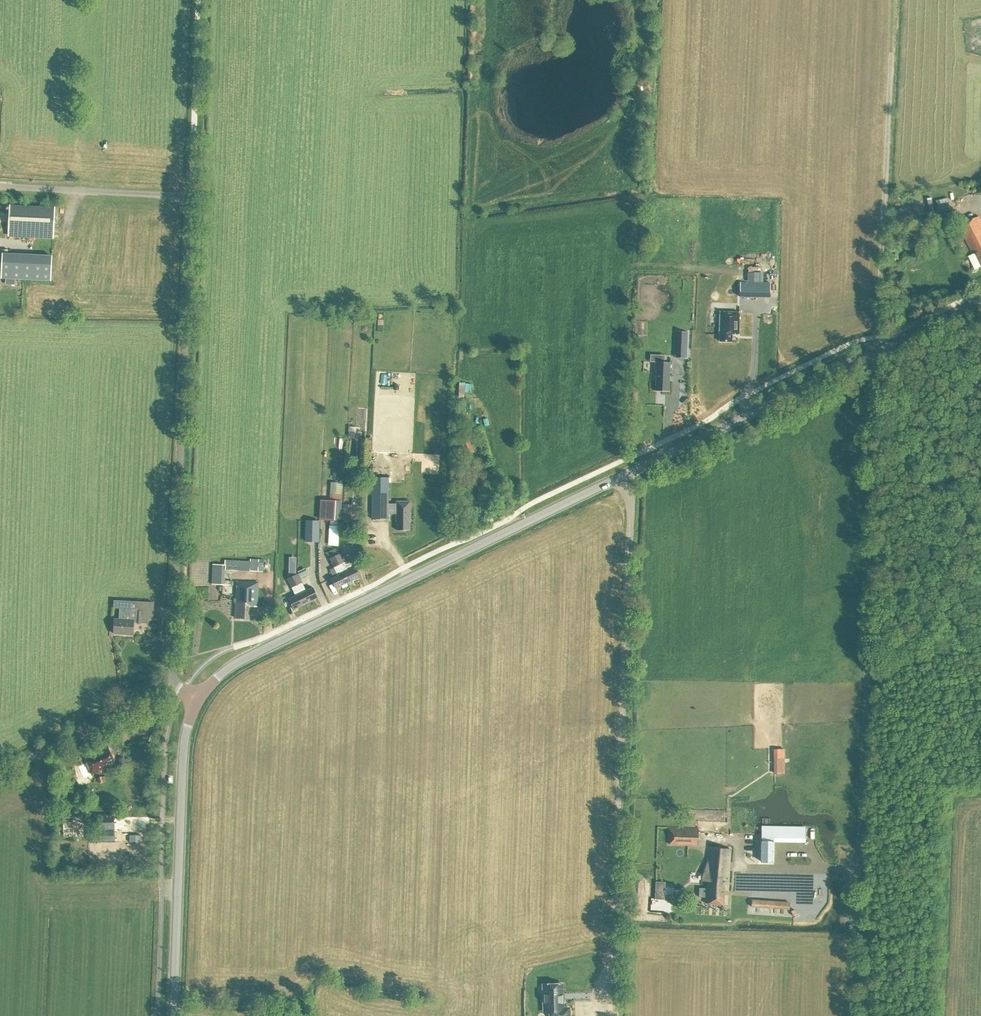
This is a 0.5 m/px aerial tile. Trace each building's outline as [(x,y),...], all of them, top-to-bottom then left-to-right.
[(936,196),(939,213),(951,211),(949,199),(943,200),(942,195),(936,196)] [(55,207),(9,205),(8,237),(53,239),(55,207)] [(907,215),(895,216),(897,235),(909,233),(907,215)] [(979,216),(973,219),(959,226),(973,254),(975,253),(980,265),(980,220),(979,216)] [(51,251),(0,250),(0,274),(50,274),(51,251)] [(750,297),(750,283),(740,283),(739,297),(750,297)] [(739,308),(720,308),(719,330),(721,330),(721,338),(733,338),(733,330),(739,330),(739,308)] [(688,331),(676,331),(675,357),(686,358),(688,331)] [(657,379),(655,379),(654,401),(668,401),(669,373),(658,372),(657,379)] [(470,393),(471,384),(465,384),(465,383),(459,382),(458,394),(464,394),(464,392),(470,393)] [(461,444),(454,448),(452,448),(456,457),(465,452),(467,456),(474,452),(467,438),(460,441),(461,444)] [(456,476),(462,491),(473,487),(467,471),(456,476)] [(329,500),(328,520),(340,521),(342,494),(333,494),(332,500),(329,500)] [(400,519),(400,530),(412,531),(413,519),(415,519),(416,502),(400,500),(398,519),(400,519)] [(342,522),(351,522),(352,505),(343,505),(342,522)] [(307,520),(307,538),(319,538),(319,520),(307,520)] [(340,553),(335,556),(347,582),(360,576),(355,567),(352,569),(348,561),(344,563),(340,553)] [(347,582),(335,556),(330,558),(334,568),(330,570),(333,578),(331,579),(335,588),(347,582)] [(250,562),(226,561),(225,565),(213,564),(212,584),(225,585),(225,570),(250,571),(263,572),(264,559),(259,559),(259,560),(250,559),(250,562)] [(293,576),(292,576),(306,603),(318,598),(313,588),(306,591),(298,574),(293,576)] [(306,603),(292,576),(289,578),(287,579),(293,589),(288,591),(292,598),(289,599),(293,609),(306,603)] [(249,618),(250,606),(257,607),(258,582),(236,582),(235,618),(249,618)] [(142,618),(142,611),(137,611),(137,609),(119,608),(119,619),(114,619),(113,633),(133,634),(134,621),(136,621),(136,623),(149,623),(149,618),(142,618)] [(92,774),(115,764),(108,747),(84,757),(92,774)] [(783,757),(772,757),(772,774),(783,774),(783,757)] [(99,841),(115,841),(113,814),(97,814),(98,833),(99,841)] [(63,818),(64,838),(84,837),(83,817),(63,818)] [(697,845),(698,828),(667,827),(667,842),(669,842),(669,844),(697,845)] [(761,841),(761,862),(773,862),(773,842),(796,842),(797,828),(763,828),(762,841),(761,841)] [(710,848),(709,858),(705,873),(712,876),(711,882),(707,882),(705,903),(723,904),(724,886),(728,886),(730,849),(710,848)] [(656,882),(655,898),(665,899),(666,883),(656,882)] [(788,906),(788,899),(750,898),(750,906),(788,906)] [(545,1013),(552,1013),(552,1015),(569,1015),(569,1008),(563,1008),(563,1000),(562,999),(562,995),(562,994),(562,984),(543,985),(544,1013),(545,1013)]
